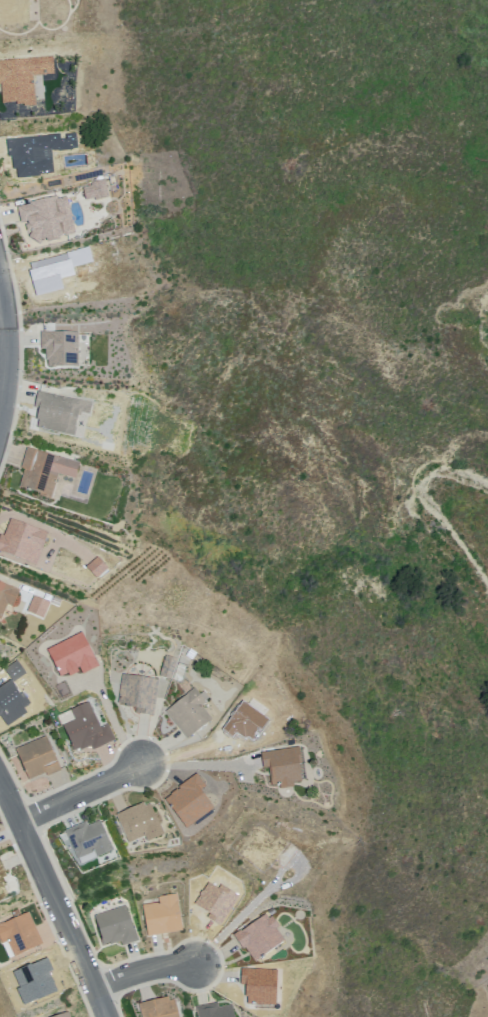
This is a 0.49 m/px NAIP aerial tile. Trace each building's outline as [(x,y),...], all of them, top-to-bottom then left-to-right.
[(2,84),(0,84),(0,68),(29,66),(29,57),(53,56),(54,73),(35,75),(36,82),(37,103),(18,105),(18,101),(6,102),(6,93),(2,93),(2,84)] [(67,199),(74,229),(69,230),(70,237),(52,241),(51,236),(36,240),(34,233),(32,234),(29,223),(24,225),(20,207),(34,204),(33,201),(57,196),(58,201),(67,199)] [(52,361),(50,361),(50,349),(43,349),(43,331),(55,331),(55,333),(81,334),(81,367),(52,367),(52,361)] [(42,391),(76,399),(68,435),(40,429),(42,419),(40,419),(42,409),(38,408),(42,391)] [(58,456),(58,455),(82,462),(77,478),(61,473),(53,498),(22,488),(29,469),(24,468),(31,448),(58,456)] [(29,562),(0,551),(0,543),(4,533),(8,534),(14,518),(48,531),(42,547),(35,545),(29,562)] [(98,557),(109,569),(98,579),(87,567),(98,557)] [(2,622),(0,621),(0,581),(21,591),(14,606),(10,604),(2,622)] [(37,593),(55,601),(46,620),(28,611),(37,593)] [(158,675),(170,679),(176,658),(164,655),(158,675)] [(125,675),(161,680),(156,717),(138,715),(139,710),(127,708),(128,705),(121,704),(125,675)] [(196,689),(207,702),(203,706),(214,720),(188,741),(166,713),(196,689)] [(91,703),(103,729),(111,725),(118,741),(96,751),(94,747),(83,752),(82,749),(76,752),(64,725),(75,720),(71,712),(91,703)] [(48,738),(63,771),(49,777),(47,774),(32,781),(18,751),(48,738)] [(116,821),(128,850),(145,843),(147,847),(164,840),(148,806),(116,821)] [(63,836),(75,865),(92,859),(96,865),(112,858),(95,822),(63,836)] [(145,905),(150,937),(185,931),(179,894),(161,897),(162,902),(145,905)] [(96,916),(106,944),(112,942),(113,945),(123,941),(125,946),(140,941),(128,905),(96,916)] [(4,944),(9,942),(16,957),(45,943),(31,913),(0,926),(0,936),(4,944)] [(235,936),(245,950),(247,948),(259,964),(289,943),(268,913),(235,936)] [(144,1016),(181,1016),(177,1000),(172,1001),(171,997),(141,1004),(144,1016)] [(201,1016),(237,1016),(235,1005),(221,1008),(220,1004),(199,1008),(201,1016)]
